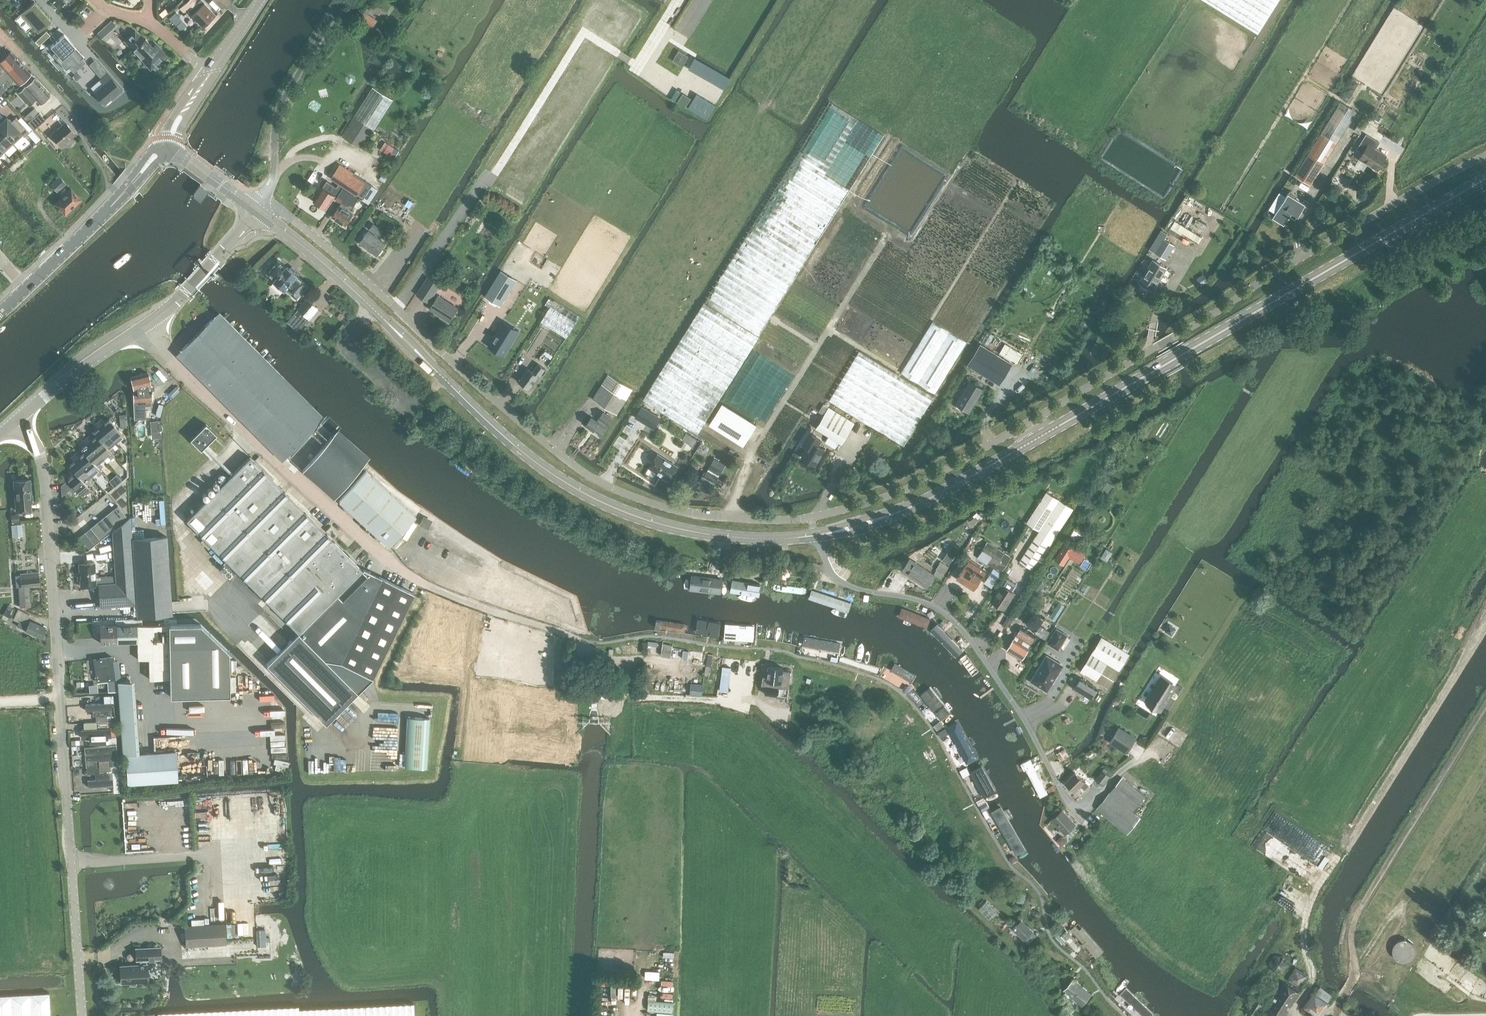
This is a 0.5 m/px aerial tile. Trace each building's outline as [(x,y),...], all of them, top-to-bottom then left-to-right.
[(180,8),(185,13),(188,10),(202,26),(212,17),(208,13),(211,10),(202,0),(188,0),(180,8)] [(1257,33),(1278,0),(1205,0),(1257,33)] [(34,1),(21,13),(38,32),(51,21),(34,1)] [(182,19),(175,12),(169,17),(176,24),(182,19)] [(117,26),(111,19),(97,33),(102,39),(117,26)] [(50,34),(46,30),(35,40),(39,44),(50,34)] [(143,39),(135,30),(124,40),(149,67),(155,61),(157,63),(166,55),(156,44),(152,46),(145,38),(143,39)] [(63,34),(51,45),(57,51),(60,55),(57,58),(67,68),(69,66),(74,71),(86,61),(83,58),(84,56),(63,34)] [(678,50),(672,60),(682,66),(688,56),(678,50)] [(0,61),(0,80),(8,73),(10,75),(14,72),(12,70),(20,63),(10,52),(0,61)] [(7,78),(11,82),(14,80),(18,85),(30,74),(20,63),(12,70),(14,72),(10,75),(8,73),(0,80),(0,85),(7,78)] [(100,68),(97,64),(92,68),(95,73),(100,68)] [(112,98),(121,90),(107,73),(100,79),(103,84),(94,91),(104,103),(112,97),(112,98)] [(40,103),(50,95),(34,78),(18,92),(29,105),(35,99),(40,103)] [(363,148),(393,100),(372,86),(341,136),(363,148)] [(688,108),(707,119),(715,105),(696,93),(688,108)] [(697,434),(884,134),(829,101),(642,400),(697,434)] [(1310,185),(1337,142),(1347,125),(1356,111),(1341,101),(1322,132),(1294,175),(1310,185)] [(28,122),(39,113),(34,107),(23,117),(28,122)] [(39,113),(28,122),(34,128),(45,119),(39,113)] [(13,143),(22,135),(23,137),(29,131),(16,117),(10,121),(6,117),(4,119),(3,119),(0,121),(0,129),(13,143)] [(61,146),(76,134),(65,122),(51,134),(61,146)] [(13,143),(0,129),(0,155),(13,143)] [(1377,170),(1386,155),(1375,148),(1379,141),(1366,133),(1356,148),(1362,152),(1359,158),(1377,170)] [(395,158),(399,150),(385,142),(380,150),(395,158)] [(195,148),(179,169),(182,172),(198,151),(195,148)] [(327,180),(314,200),(326,208),(342,185),(368,202),(377,188),(375,187),(340,164),(331,178),(333,179),(338,183),(336,186),(327,180)] [(57,192),(67,183),(59,174),(49,183),(57,192)] [(67,190),(64,187),(58,193),(61,196),(54,202),(65,213),(81,198),(70,187),(67,190)] [(199,188),(195,194),(200,197),(204,192),(201,190),(199,188)] [(358,198),(351,193),(342,188),(335,200),(351,209),(358,198)] [(1297,216),(1304,203),(1288,193),(1272,218),(1283,225),(1291,212),(1297,216)] [(345,225),(353,213),(340,205),(332,216),(345,225)] [(1171,218),(1165,228),(1168,230),(1167,232),(1178,238),(1182,232),(1198,242),(1202,237),(1180,224),(1171,218)] [(359,242),(376,255),(386,242),(369,230),(359,242)] [(1158,235),(1149,249),(1150,249),(1166,259),(1174,245),(1164,238),(1167,233),(1161,230),(1158,235)] [(199,258),(194,263),(212,280),(213,279),(214,280),(219,275),(199,258)] [(286,266),(278,259),(268,272),(275,278),(274,279),(286,289),(287,288),(298,298),(308,285),(297,275),(298,275),(286,265),(286,266)] [(1152,290),(1166,267),(1153,259),(1139,282),(1152,290)] [(501,270),(485,296),(500,305),(516,279),(501,270)] [(1208,281),(1206,279),(1203,274),(1196,278),(1199,283),(1201,285),(1208,281)] [(185,276),(184,278),(199,292),(201,290),(185,276)] [(428,276),(416,293),(429,302),(441,284),(428,276)] [(449,321),(458,307),(439,294),(429,308),(449,321)] [(307,299),(288,321),(298,330),(318,308),(307,299)] [(554,299),(541,321),(567,337),(580,315),(554,299)] [(212,318),(181,349),(182,350),(287,455),(306,436),(312,430),(317,425),(318,424),(212,318)] [(933,321),(901,373),(934,393),(966,342),(933,321)] [(502,326),(490,346),(503,354),(515,334),(502,326)] [(1003,346),(999,352),(1016,363),(1022,353),(1005,343),(1003,346)] [(980,344),(967,364),(974,368),(984,374),(998,384),(1011,364),(981,345),(980,344)] [(903,446),(933,396),(859,350),(829,400),(903,446)] [(540,376),(545,368),(537,362),(532,370),(528,367),(518,381),(529,389),(538,375),(540,376)] [(151,390),(150,388),(150,385),(151,385),(147,372),(131,376),(134,390),(134,391),(133,391),(135,420),(146,419),(145,405),(151,404),(151,390)] [(608,373),(592,398),(617,414),(633,389),(608,373)] [(969,412),(983,388),(970,380),(955,403),(969,412)] [(722,403),(709,423),(743,445),(756,424),(722,403)] [(642,405),(635,417),(654,429),(661,417),(642,405)] [(816,428),(816,429),(827,435),(841,444),(854,422),(829,407),(816,428)] [(592,416),(586,424),(600,434),(613,417),(603,411),(600,416),(597,420),(592,416)] [(98,421),(116,441),(120,438),(123,442),(126,439),(109,418),(104,422),(101,418),(98,421)] [(108,448),(116,441),(98,421),(95,423),(98,427),(93,431),(97,435),(108,448)] [(206,423),(190,439),(201,449),(216,434),(206,423)] [(807,448),(801,457),(815,465),(825,449),(818,445),(821,439),(809,432),(802,445),(807,448)] [(92,439),(89,435),(86,437),(103,458),(106,462),(110,459),(111,459),(115,456),(108,448),(97,435),(92,439)] [(85,451),(99,468),(102,466),(99,462),(103,458),(86,437),(83,440),(86,444),(81,448),(84,452),(85,451)] [(359,467),(327,440),(302,469),(333,496),(359,467)] [(102,472),(99,468),(85,451),(84,452),(80,455),(77,452),(74,454),(92,475),(95,472),(99,476),(102,472)] [(85,481),(92,475),(74,454),(71,457),(74,461),(69,465),(72,468),(73,468),(84,482),(85,481)] [(669,479),(677,466),(658,454),(649,467),(669,479)] [(187,519),(299,632),(266,664),(326,723),(371,677),(372,677),(414,592),(363,568),(362,569),(356,562),(312,519),(250,457),(187,519)] [(710,492),(725,463),(714,457),(707,471),(704,470),(697,484),(710,492)] [(90,489),(85,481),(84,482),(73,468),(72,468),(70,471),(73,475),(68,479),(85,499),(89,496),(86,492),(90,489)] [(366,470),(339,500),(388,545),(415,515),(366,470)] [(16,510),(31,509),(31,502),(32,502),(30,479),(14,480),(16,510)] [(1039,531),(1019,561),(1032,570),(1047,544),(1049,545),(1073,508),(1046,491),(1026,522),(1039,531)] [(112,509),(121,520),(126,516),(118,505),(112,509)] [(116,525),(121,520),(112,509),(107,514),(116,525)] [(11,514),(12,522),(20,522),(19,514),(11,514)] [(110,529),(116,525),(107,514),(101,518),(110,529)] [(115,575),(95,576),(96,583),(98,583),(100,606),(136,604),(130,517),(112,531),(115,575)] [(105,533),(110,529),(101,518),(96,522),(105,533)] [(100,538),(105,533),(96,522),(91,527),(100,538)] [(12,536),(13,536),(23,535),(22,524),(11,524),(12,536)] [(330,525),(325,530),(333,538),(338,533),(330,525)] [(94,543),(100,538),(91,527),(85,532),(94,543)] [(88,547),(94,543),(85,532),(79,536),(88,547)] [(166,535),(132,538),(137,616),(172,614),(168,553),(167,535),(166,535)] [(988,541),(978,558),(994,567),(984,581),(991,586),(1011,556),(1011,555),(1007,552),(988,541)] [(1065,542),(1055,559),(1063,564),(1069,556),(1079,562),(1084,553),(1074,547),(1065,542)] [(926,587),(935,574),(910,558),(902,571),(926,587)] [(969,559),(957,578),(973,589),(986,570),(969,559)] [(79,571),(78,571),(79,580),(80,580),(80,586),(96,584),(96,583),(95,576),(94,562),(79,562),(79,571)] [(20,573),(21,585),(19,585),(20,606),(31,605),(29,585),(39,584),(38,571),(20,573)] [(690,575),(688,591),(721,595),(722,578),(690,575)] [(1003,608),(1014,592),(1013,591),(1017,585),(1007,578),(1003,584),(1002,584),(991,601),(1003,608)] [(733,581),(731,592),(758,597),(760,585),(733,581)] [(773,588),(775,592),(805,595),(807,592),(806,589),(775,586),(773,588)] [(811,589),(808,598),(848,612),(851,602),(811,589)] [(10,617),(14,609),(8,606),(4,614),(10,617)] [(905,607),(901,616),(927,628),(931,620),(905,607)] [(29,621),(27,620),(30,615),(18,609),(13,619),(20,621),(17,625),(25,630),(24,631),(42,638),(46,627),(29,621)] [(698,622),(696,635),(719,639),(721,625),(698,622)] [(100,642),(138,642),(138,624),(100,625),(100,642)] [(138,624),(138,642),(138,658),(149,658),(149,679),(170,679),(169,624),(138,624)] [(169,624),(170,679),(170,696),(230,694),(229,651),(201,624),(169,624)] [(664,624),(663,633),(686,635),(687,626),(664,624)] [(727,624),(725,639),(751,641),(753,627),(727,624)] [(938,625),(931,632),(958,658),(964,651),(938,625)] [(1021,659),(1035,635),(1022,626),(1007,649),(1021,659)] [(1056,627),(1047,643),(1058,650),(1068,634),(1056,627)] [(1108,688),(1129,654),(1101,636),(1080,671),(1108,688)] [(807,640),(805,648),(841,655),(842,646),(807,640)] [(670,656),(672,645),(663,644),(661,655),(670,656)] [(112,656),(94,659),(97,681),(107,679),(108,691),(117,690),(118,690),(117,681),(117,678),(115,678),(112,656)] [(1061,666),(1047,658),(1042,667),(1040,670),(1033,681),(1047,690),(1061,666)] [(763,675),(762,684),(766,684),(765,694),(777,695),(778,686),(780,687),(789,688),(791,671),(783,670),(783,667),(768,665),(767,675),(763,675)] [(731,667),(723,666),(720,690),(728,691),(731,667)] [(895,667),(891,675),(911,686),(915,678),(895,667)] [(1160,675),(1144,700),(1161,711),(1177,686),(1160,675)] [(1074,689),(1090,698),(1097,687),(1081,678),(1074,689)] [(134,680),(117,681),(118,690),(122,753),(139,752),(134,680)] [(934,695),(927,701),(942,718),(949,712),(934,695)] [(96,716),(97,727),(107,726),(107,716),(96,716)] [(407,716),(404,766),(426,767),(429,717),(407,716)] [(937,720),(932,723),(936,728),(941,725),(937,720)] [(81,722),(81,738),(89,738),(89,740),(105,740),(105,736),(111,736),(111,728),(95,728),(95,722),(81,722)] [(958,722),(948,728),(967,763),(977,758),(958,722)] [(1118,726),(1108,742),(1126,753),(1136,737),(1118,726)] [(83,746),(84,760),(111,759),(111,745),(83,746)] [(127,783),(177,780),(175,750),(125,754),(127,783)] [(1031,758),(1022,763),(1040,797),(1049,792),(1031,758)] [(99,771),(110,771),(110,760),(99,760),(99,771)] [(980,768),(970,773),(983,796),(993,791),(980,768)] [(1102,786),(1110,776),(1102,770),(1094,780),(1102,786)] [(1084,789),(1088,785),(1086,783),(1075,772),(1064,782),(1074,792),(1081,785),(1084,789)] [(1107,794),(1096,808),(1109,818),(1127,834),(1140,817),(1133,811),(1140,802),(1140,801),(1145,796),(1143,794),(1121,777),(1107,794)] [(86,779),(86,786),(113,787),(113,780),(86,779)] [(1076,823),(1063,809),(1062,809),(1051,818),(1064,834),(1076,823)] [(1003,816),(995,820),(1006,840),(1014,836),(1003,816)] [(1060,844),(1063,841),(1065,840),(1061,834),(1059,836),(1056,838),(1060,844)] [(1028,943),(1035,936),(1036,934),(1033,931),(1033,930),(1022,919),(1013,928),(1025,940),(1025,939),(1028,943)] [(186,946),(226,944),(225,923),(185,926),(186,946)] [(1059,933),(1056,936),(1062,943),(1066,940),(1072,935),(1064,927),(1058,932),(1059,933)] [(1417,950),(1417,949),(1416,947),(1416,945),(1415,943),(1413,941),(1411,939),(1410,938),(1407,937),(1405,936),(1402,937),(1400,937),(1396,940),(1394,941),(1393,944),(1392,947),(1392,949),(1392,953),(1393,955),(1395,957),(1398,960),(1401,961),(1403,962),(1406,961),(1409,961),(1412,958),(1415,955),(1416,952),(1417,950)] [(147,963),(146,959),(162,958),(161,946),(136,948),(137,960),(139,960),(139,964),(120,964),(121,983),(149,981),(148,963),(147,963)] [(1065,1007),(1082,986),(1073,978),(1064,990),(1066,991),(1058,1001),(1065,1007)] [(1283,981),(1269,1004),(1267,1003),(1264,1008),(1261,1007),(1265,1002),(1261,999),(1268,989),(1263,985),(1265,982),(1259,979),(1255,985),(1261,989),(1247,1010),(1256,1015),(1258,1012),(1263,1015),(1262,1015),(1284,1015),(1299,992),(1283,981)] [(1065,1007),(1062,1012),(1067,1015),(1072,1015),(1074,1014),(1071,1012),(1076,1006),(1075,1006),(1079,1002),(1082,1005),(1092,993),(1082,986),(1065,1007)] [(1121,996),(1141,1015),(1154,1015),(1155,1015),(1127,989),(1121,996)] [(49,992),(0,995),(0,1015),(51,1015),(49,992)] [(648,1000),(648,1011),(672,1012),(673,1002),(648,1000)] [(414,1003),(299,1008),(299,1006),(158,1012),(158,1015),(415,1015),(414,1003)]
